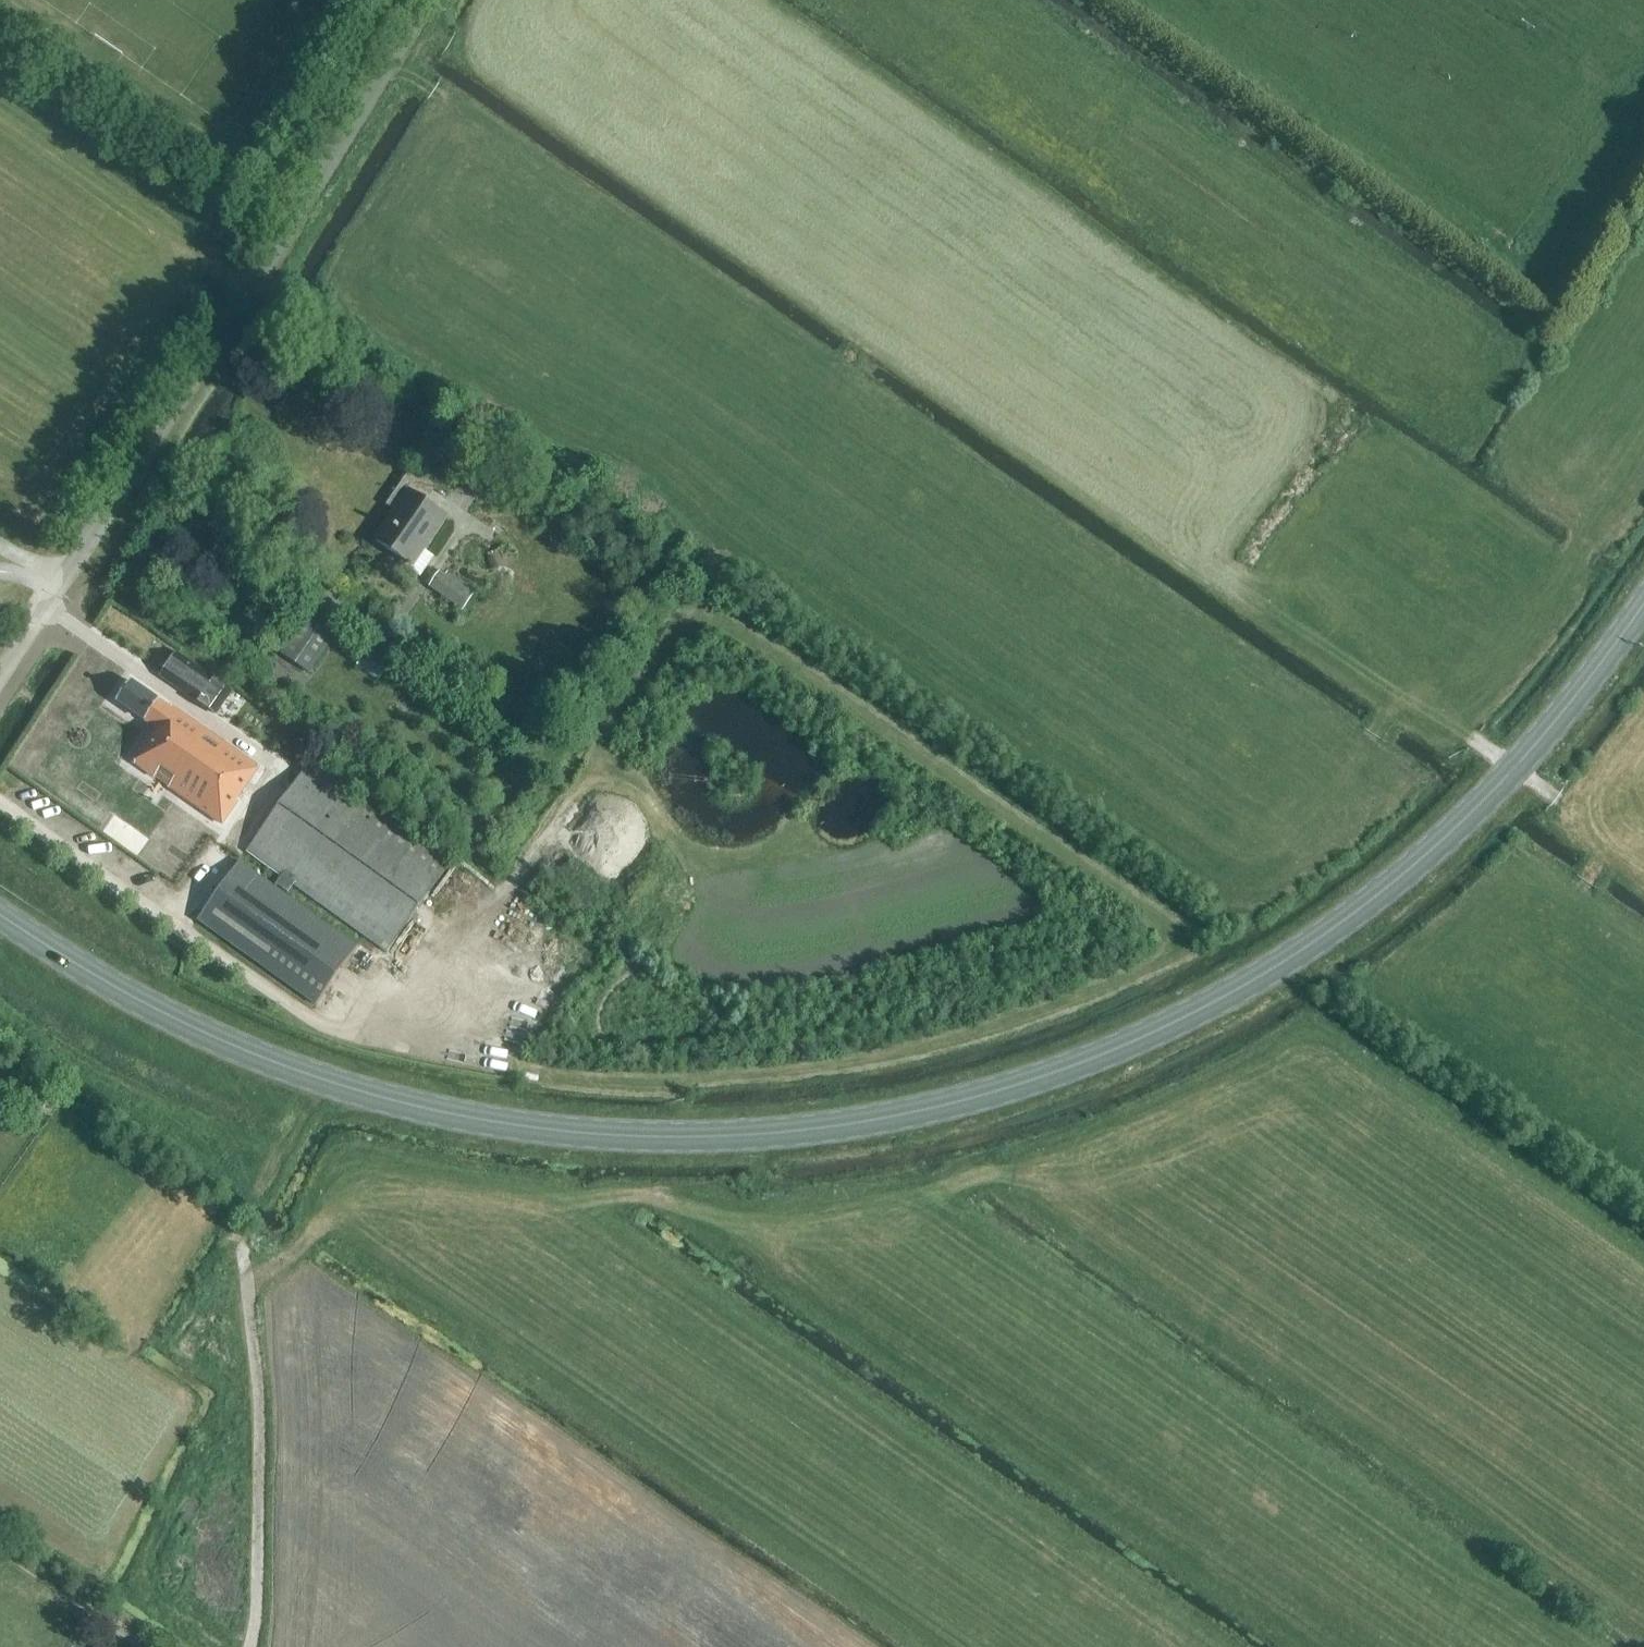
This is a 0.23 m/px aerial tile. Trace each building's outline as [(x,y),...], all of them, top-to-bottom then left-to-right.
[(420,578),(433,558),(422,551),(444,518),(424,504),(433,490),(410,474),(394,498),(402,504),(375,542),(408,564),(405,568),(420,578)] [(462,610),(473,595),(476,590),(438,565),(427,586),(462,610)] [(310,673),(333,637),(305,617),(280,653),(310,673)] [(378,681),(393,659),(371,644),(356,665),(378,681)] [(219,716),(234,694),(177,654),(162,675),(219,716)] [(397,677),(401,670),(393,665),(389,672),(397,677)] [(131,683),(118,702),(157,730),(140,753),(142,754),(135,764),(155,778),(162,768),(177,778),(169,788),(222,826),(239,802),(237,801),(259,770),(172,708),(171,710),(131,683)] [(387,952),(451,865),(310,766),(246,852),(282,878),(275,888),(286,895),(293,885),(387,952)] [(238,863),(195,921),(314,1005),(357,948),(285,897),(274,889),(238,863)]
